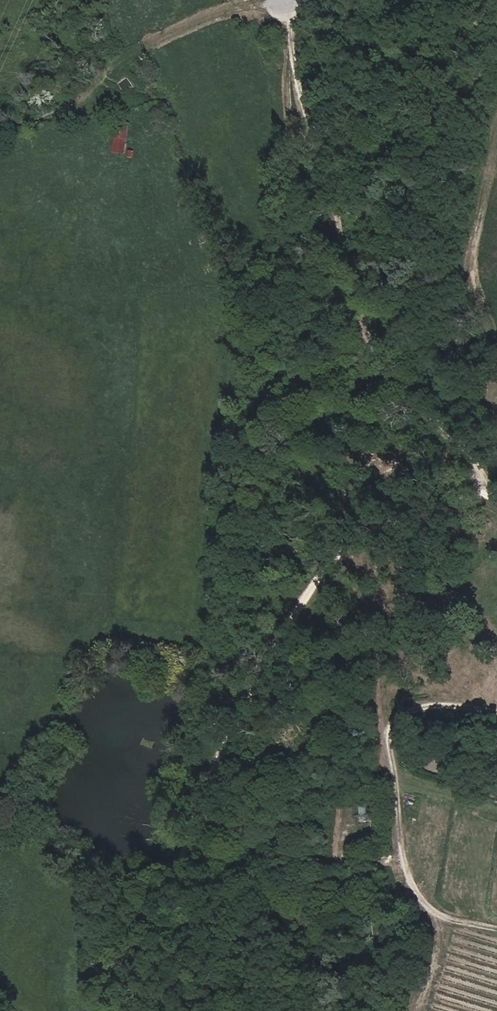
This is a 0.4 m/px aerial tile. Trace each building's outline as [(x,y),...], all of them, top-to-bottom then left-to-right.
[(117,123),(115,152),(129,154),(131,124),(117,123)]
